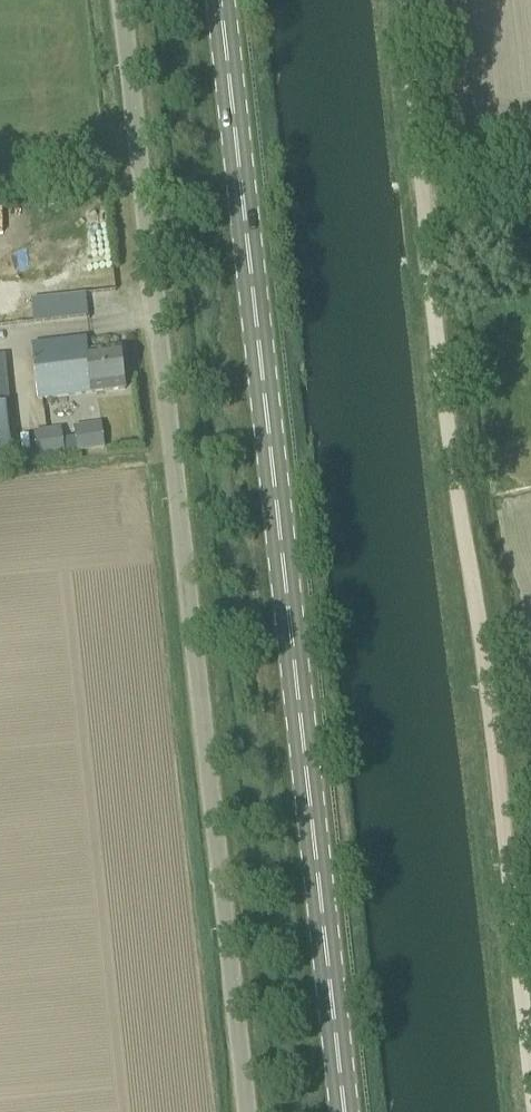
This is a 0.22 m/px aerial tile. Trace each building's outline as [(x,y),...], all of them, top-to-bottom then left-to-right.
[(124,314),(121,288),(87,292),(90,318),(124,314)] [(35,400),(103,392),(125,389),(121,349),(86,353),(84,335),(29,341),(35,400)] [(0,406),(0,460),(10,459),(5,405),(0,406)] [(76,425),(78,452),(105,450),(103,423),(76,425)] [(34,432),(37,455),(63,452),(60,428),(34,432)]
